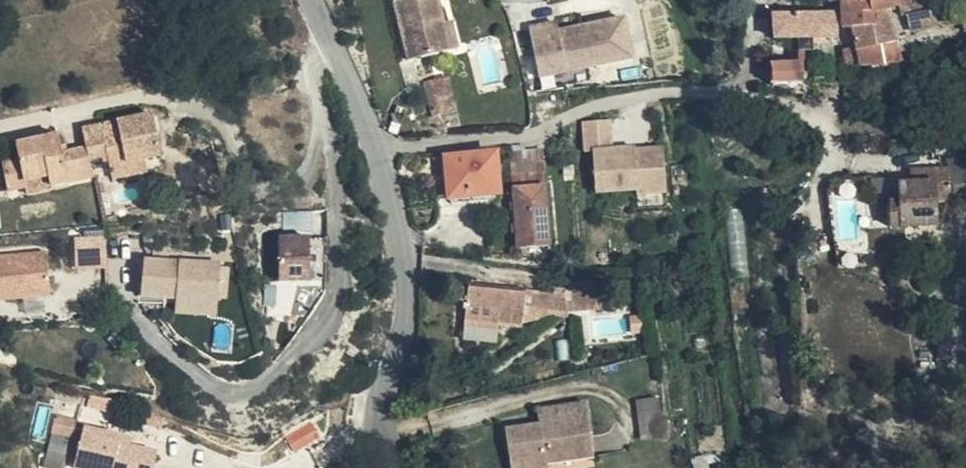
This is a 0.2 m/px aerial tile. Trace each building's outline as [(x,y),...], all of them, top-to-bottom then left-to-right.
[(450,51),(444,25),(438,0),(412,0),(395,4),(409,61),(450,51)] [(898,0),(839,0),(839,1),(841,1),(842,20),(886,10),(899,7),(898,0)] [(856,52),(859,66),(879,66),(884,64),(878,48),(895,43),(886,10),(842,20),(843,30),(851,29),(856,52)] [(938,27),(934,10),(907,17),(911,35),(938,27)] [(799,15),(773,16),(773,39),(798,38),(812,38),(836,37),(835,14),(799,15)] [(568,23),(539,27),(547,76),(641,60),(634,20),(594,27),(594,31),(569,35),(568,23)] [(444,25),(450,51),(459,49),(452,23),(444,25)] [(812,38),(798,38),(798,65),(804,65),(804,53),(812,53),(812,38)] [(878,48),(884,64),(895,59),(896,47),(895,43),(878,48)] [(844,55),(845,66),(859,66),(856,52),(844,55)] [(804,65),(798,65),(773,65),(773,84),(804,84),(804,65)] [(433,117),(456,111),(449,80),(425,85),(433,117)] [(62,154),(61,146),(59,136),(17,145),(20,162),(3,166),(8,192),(24,188),(24,192),(93,178),(90,160),(107,157),(110,171),(127,168),(126,163),(145,159),(161,156),(153,116),(83,130),(86,149),(69,153),(62,154)] [(587,146),(595,146),(616,144),(614,117),(585,119),(587,146)] [(616,144),(595,146),(598,189),(640,185),(640,191),(669,189),(666,143),(637,145),(637,143),(616,144)] [(67,145),(61,146),(62,154),(69,153),(67,145)] [(544,151),(511,153),(518,248),(550,246),(544,151)] [(453,197),(501,194),(498,152),(449,155),(453,197)] [(127,168),(110,171),(112,182),(147,174),(145,159),(126,163),(127,168)] [(948,179),(953,199),(965,196),(965,175),(948,179)] [(937,227),(936,184),(899,186),(899,202),(890,203),(892,228),(937,227)] [(751,273),(743,207),(728,209),(735,275),(751,273)] [(104,234),(77,235),(79,266),(106,265),(104,234)] [(282,234),(282,277),(311,277),(312,234),(282,234)] [(0,252),(0,295),(52,291),(48,248),(0,252)] [(148,254),(145,293),(180,296),(178,310),(217,314),(222,260),(148,254)] [(675,286),(685,285),(684,274),(674,275),(675,286)] [(470,288),(525,294),(526,290),(470,284),(470,288)] [(527,294),(525,294),(470,288),(468,305),(464,305),(464,311),(467,311),(466,327),(498,330),(499,325),(523,328),(524,318),(527,294)] [(553,298),(527,294),(524,318),(550,321),(551,311),(571,311),(570,303),(553,301),(553,298)] [(571,296),(570,303),(571,311),(596,310),(595,294),(571,296)] [(640,440),(663,438),(659,400),(636,402),(640,440)] [(546,458),(546,463),(594,458),(587,404),(551,409),(553,425),(542,426),(507,431),(511,463),(546,458)] [(81,412),(58,406),(53,424),(76,429),(81,412)] [(553,425),(551,409),(540,410),(542,426),(553,425)] [(150,421),(152,413),(141,410),(139,417),(150,421)] [(162,424),(164,417),(152,413),(150,421),(162,424)] [(85,419),(75,457),(109,466),(109,467),(152,467),(158,446),(135,440),(121,436),(122,429),(85,419)] [(314,419),(289,434),(297,448),(322,433),(314,419)] [(136,433),(122,429),(121,436),(135,440),(136,433)] [(546,463),(546,458),(511,463),(512,467),(546,467),(546,463)]
